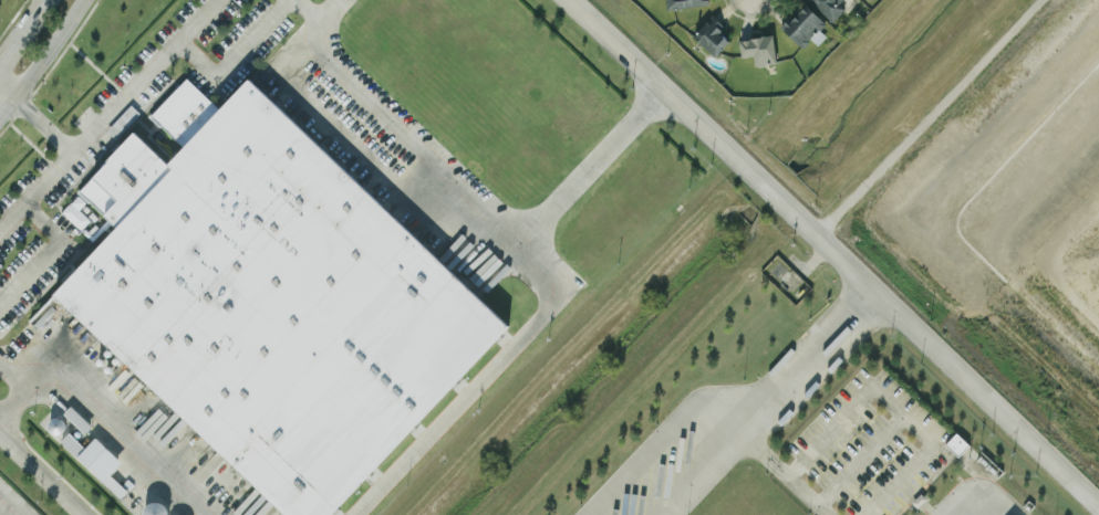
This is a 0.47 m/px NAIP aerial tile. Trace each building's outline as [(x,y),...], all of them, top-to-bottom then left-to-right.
[(709,3),(708,0),(665,0),(667,9),(709,3)] [(834,21),(844,10),(838,4),(841,0),(810,0),(834,21)] [(826,23),(805,3),(782,27),(802,47),(811,38),(817,44),(826,35),(820,29),(826,23)] [(708,18),(693,37),(716,56),(731,37),(708,18)] [(742,57),(754,55),(756,65),(777,62),(773,34),(739,39),(742,57)] [(289,514),(329,514),(509,323),(248,79),(220,108),(186,76),(150,115),(184,147),(169,163),(134,131),(78,190),(117,226),(53,295),(289,514)] [(64,413),(86,431),(92,423),(70,405),(64,413)] [(85,447),(69,431),(61,440),(103,480),(122,461),(95,436),(85,447)] [(945,444),(957,455),(968,443),(956,432),(945,444)]
